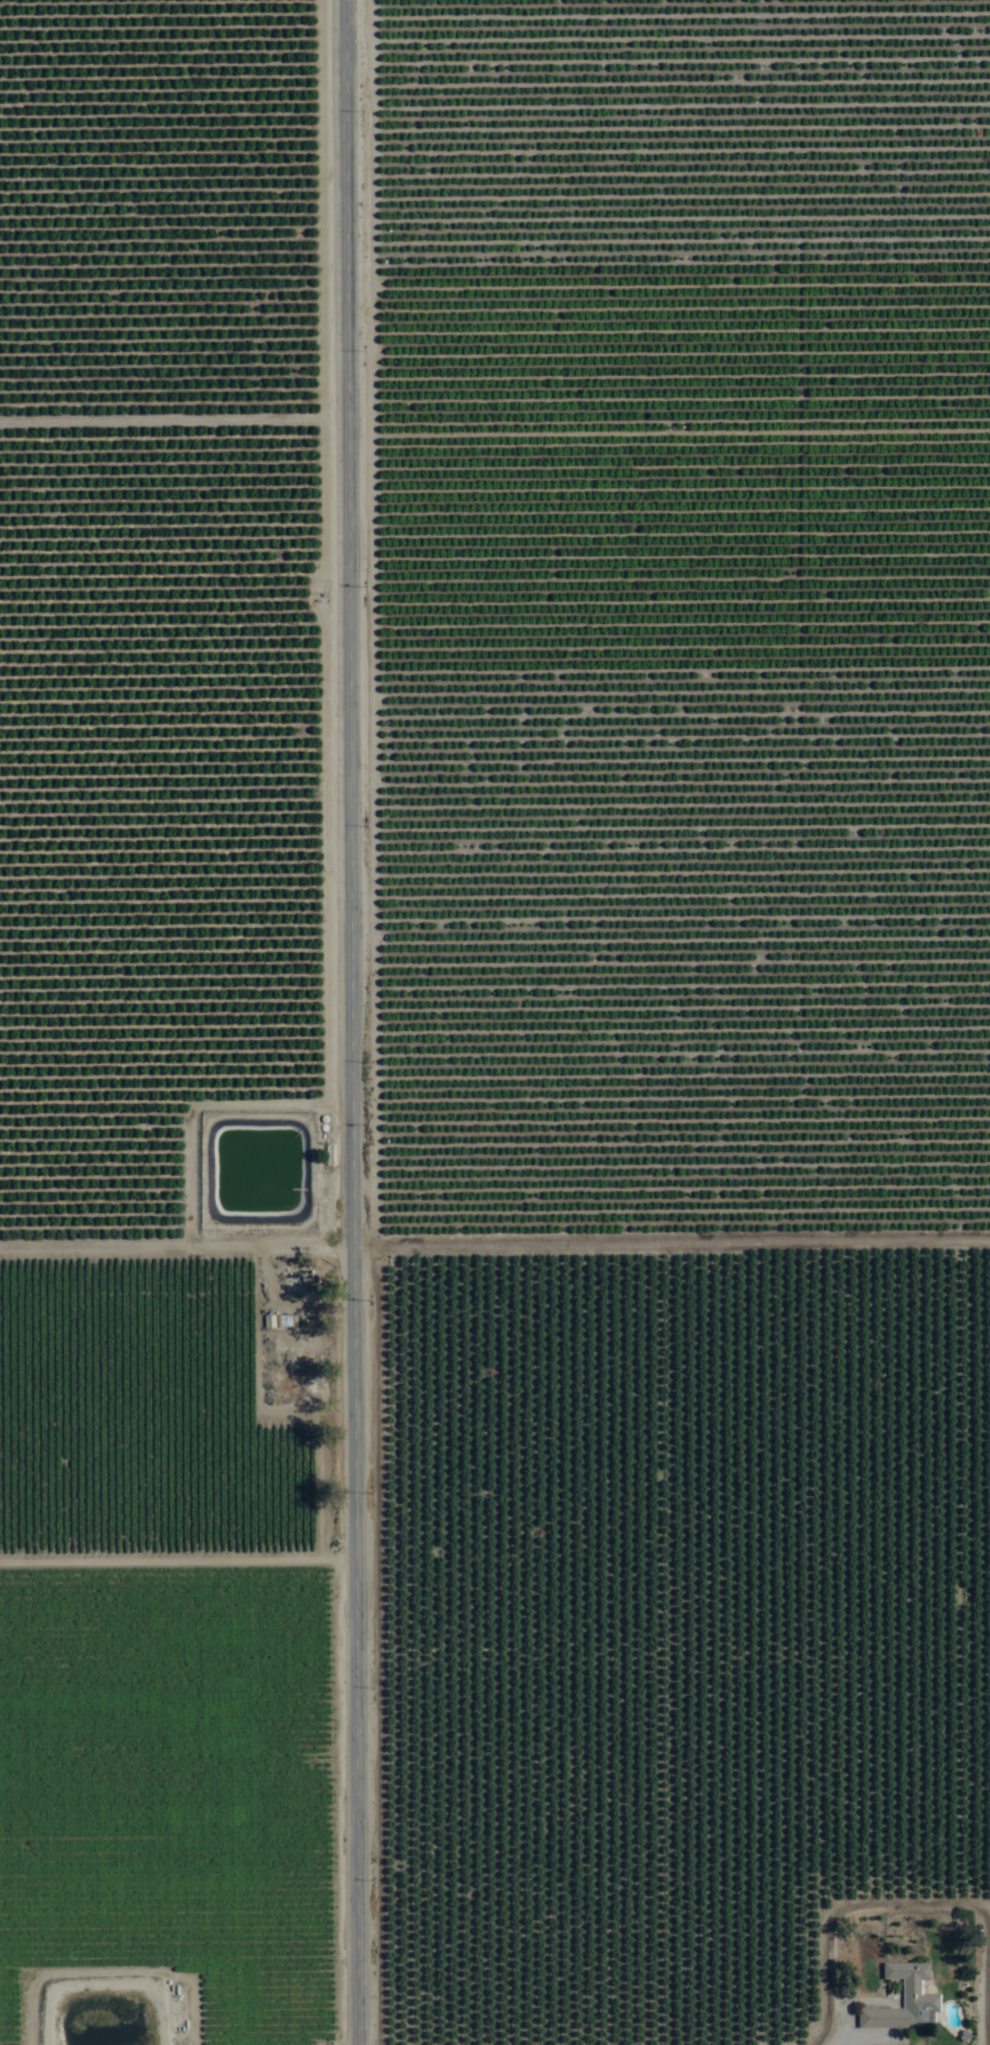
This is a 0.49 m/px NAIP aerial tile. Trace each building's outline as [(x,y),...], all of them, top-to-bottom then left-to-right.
[(858,2029),(930,2029),(930,2013),(940,2013),(940,1996),(922,1996),(922,1981),(928,1981),(928,1964),(883,1964),(883,1980),(903,1980),(903,2009),(858,2009),(858,2029)]
